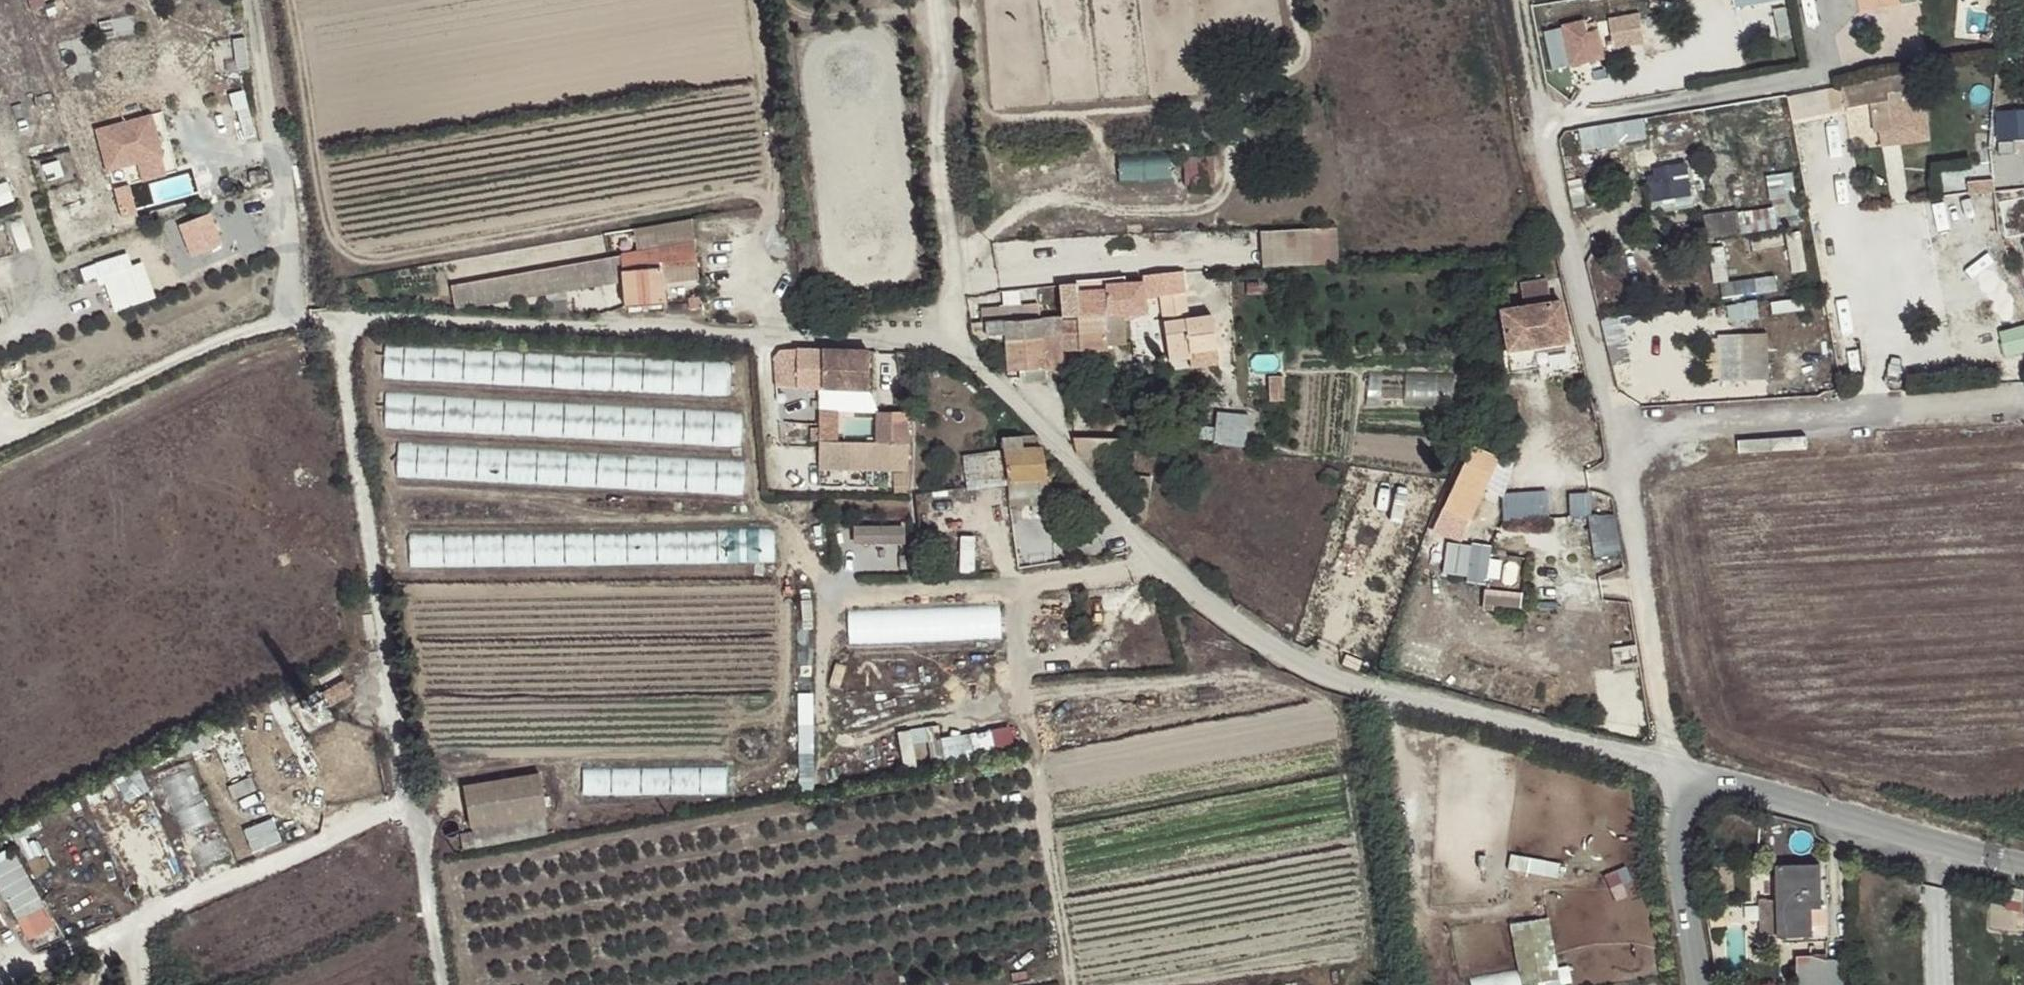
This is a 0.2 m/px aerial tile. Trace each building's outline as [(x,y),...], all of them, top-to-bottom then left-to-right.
[(1646,11),(1615,13),(1617,45),(1648,42),(1646,11)] [(1565,19),(1566,26),(1583,22),(1581,16),(1565,19)] [(1544,25),(1551,61),(1566,58),(1559,22),(1544,25)] [(1929,73),(1847,77),(1849,103),(1877,102),(1879,143),(1933,140),(1929,73)] [(1845,86),(1792,91),(1794,116),(1847,111),(1845,86)] [(2001,106),(2001,139),(2023,139),(2023,106),(2001,106)] [(111,183),(169,172),(158,113),(100,123),(111,183)] [(1583,125),(1586,147),(1651,138),(1648,116),(1583,125)] [(1124,153),(1124,175),(1173,176),(1174,154),(1124,153)] [(1690,177),(1673,180),(1678,208),(1695,206),(1690,177)] [(1774,208),(1739,214),(1742,232),(1798,224),(1791,177),(1769,181),(1774,208)] [(1678,208),(1673,180),(1662,182),(1667,210),(1678,208)] [(189,257),(219,247),(209,216),(178,227),(189,257)] [(692,217),(633,228),(638,252),(451,286),(455,307),(620,277),(625,306),(664,302),(661,277),(698,273),(692,217)] [(1341,226),(1264,229),(1266,265),(1342,262),(1341,226)] [(102,259),(114,308),(158,297),(150,261),(134,265),(131,252),(102,259)] [(1183,282),(1182,272),(1164,273),(1126,276),(1127,284),(1128,289),(1183,282)] [(1724,279),(1725,294),(1781,290),(1779,274),(1724,279)] [(1085,316),(1085,280),(1076,281),(1059,283),(1060,303),(1061,318),(1062,350),(1078,350),(1079,363),(1106,363),(1105,345),(1124,345),(1123,316),(1085,316)] [(1090,285),(1090,280),(1085,280),(1085,316),(1123,316),(1131,316),(1129,301),(1128,289),(1127,284),(1109,285),(1090,285)] [(1160,296),(1185,293),(1183,282),(1128,289),(1129,301),(1160,297),(1160,296)] [(1535,348),(1565,343),(1559,302),(1549,304),(1545,282),(1518,286),(1522,308),(1503,311),(1512,374),(1539,370),(1535,348)] [(1215,349),(1212,315),(1188,318),(1185,293),(1160,296),(1160,297),(1168,361),(1192,358),(1191,352),(1215,349)] [(1730,302),(1732,318),(1763,314),(1761,298),(1730,302)] [(1062,350),(1061,318),(1024,320),(1024,306),(1000,307),(1001,322),(984,322),(984,323),(985,336),(996,336),(1004,335),(1004,342),(1007,371),(1019,371),(1045,370),(1064,369),(1062,350)] [(984,322),(1001,322),(1000,307),(980,308),(981,323),(984,323),(984,322)] [(2010,354),(2023,350),(2023,324),(2004,329),(2010,354)] [(1772,329),(1721,332),(1723,378),(1774,375),(1772,329)] [(730,360),(384,343),(383,379),(728,395),(730,360)] [(817,389),(822,389),(822,348),(798,347),(797,388),(817,389)] [(869,349),(822,348),(822,389),(869,389),(869,349)] [(1191,352),(1192,358),(1216,355),(1215,349),(1191,352)] [(1045,382),(1045,370),(1019,371),(1020,382),(1045,382)] [(742,411),(387,390),(385,426),(740,447),(742,411)] [(917,463),(910,408),(884,408),(887,438),(835,440),(819,441),(822,469),(917,463)] [(818,435),(819,441),(835,440),(835,410),(818,411),(818,435)] [(1247,416),(1217,412),(1215,443),(1244,447),(1247,416)] [(1021,438),(1000,439),(1002,452),(1006,479),(1008,499),(1045,497),(1040,448),(1022,448),(1021,438)] [(1074,439),(1078,456),(1121,457),(1122,438),(1074,439)] [(747,461),(401,444),(400,479),(746,496),(747,461)] [(1448,496),(1475,508),(1498,460),(1473,448),(1448,496)] [(1006,479),(1002,452),(964,458),(967,485),(1006,479)] [(1506,517),(1551,515),(1549,488),(1505,491),(1506,517)] [(1577,511),(1593,510),(1591,490),(1575,491),(1577,511)] [(1442,509),(1468,521),(1475,508),(1448,496),(1442,509)] [(1622,552),(1619,512),(1592,514),(1595,554),(1622,552)] [(857,542),(909,542),(910,523),(857,522),(857,542)] [(775,529),(409,534),(409,568),(775,563),(775,529)] [(1450,539),(1446,575),(1490,580),(1495,544),(1450,539)] [(1487,605),(1525,607),(1527,589),(1488,587),(1487,605)] [(1000,604),(846,611),(848,647),(1002,640),(1000,604)] [(999,743),(1018,738),(1014,725),(996,730),(999,743)] [(974,734),(948,736),(950,753),(976,751),(974,734)] [(693,789),(728,789),(728,768),(673,767),(673,778),(693,778),(693,789)] [(608,791),(607,768),(589,768),(589,791),(608,791)] [(465,787),(471,827),(543,815),(537,776),(465,787)] [(543,815),(471,827),(472,833),(474,847),(546,835),(543,815)] [(279,821),(251,825),(254,846),(282,842),(279,821)] [(474,847),(472,833),(461,835),(463,849),(474,847)] [(16,845),(0,853),(0,880),(32,940),(59,925),(16,845)] [(1822,909),(1820,867),(1778,868),(1780,938),(1811,937),(1812,942),(1828,941),(1827,909),(1822,909)] [(2023,891),(2009,888),(2007,898),(2021,901),(2023,891)] [(1762,932),(1779,931),(1779,911),(1761,912),(1762,932)] [(1522,981),(1544,979),(1545,984),(1573,984),(1575,984),(1572,963),(1560,965),(1554,916),(1515,920),(1522,981)] [(1803,984),(1833,984),(1833,961),(1818,956),(1803,956),(1803,984)] [(1833,961),(1833,984),(1858,984),(1857,961),(1833,961)] [(1523,970),(1474,974),(1475,984),(1524,984),(1523,970)]
